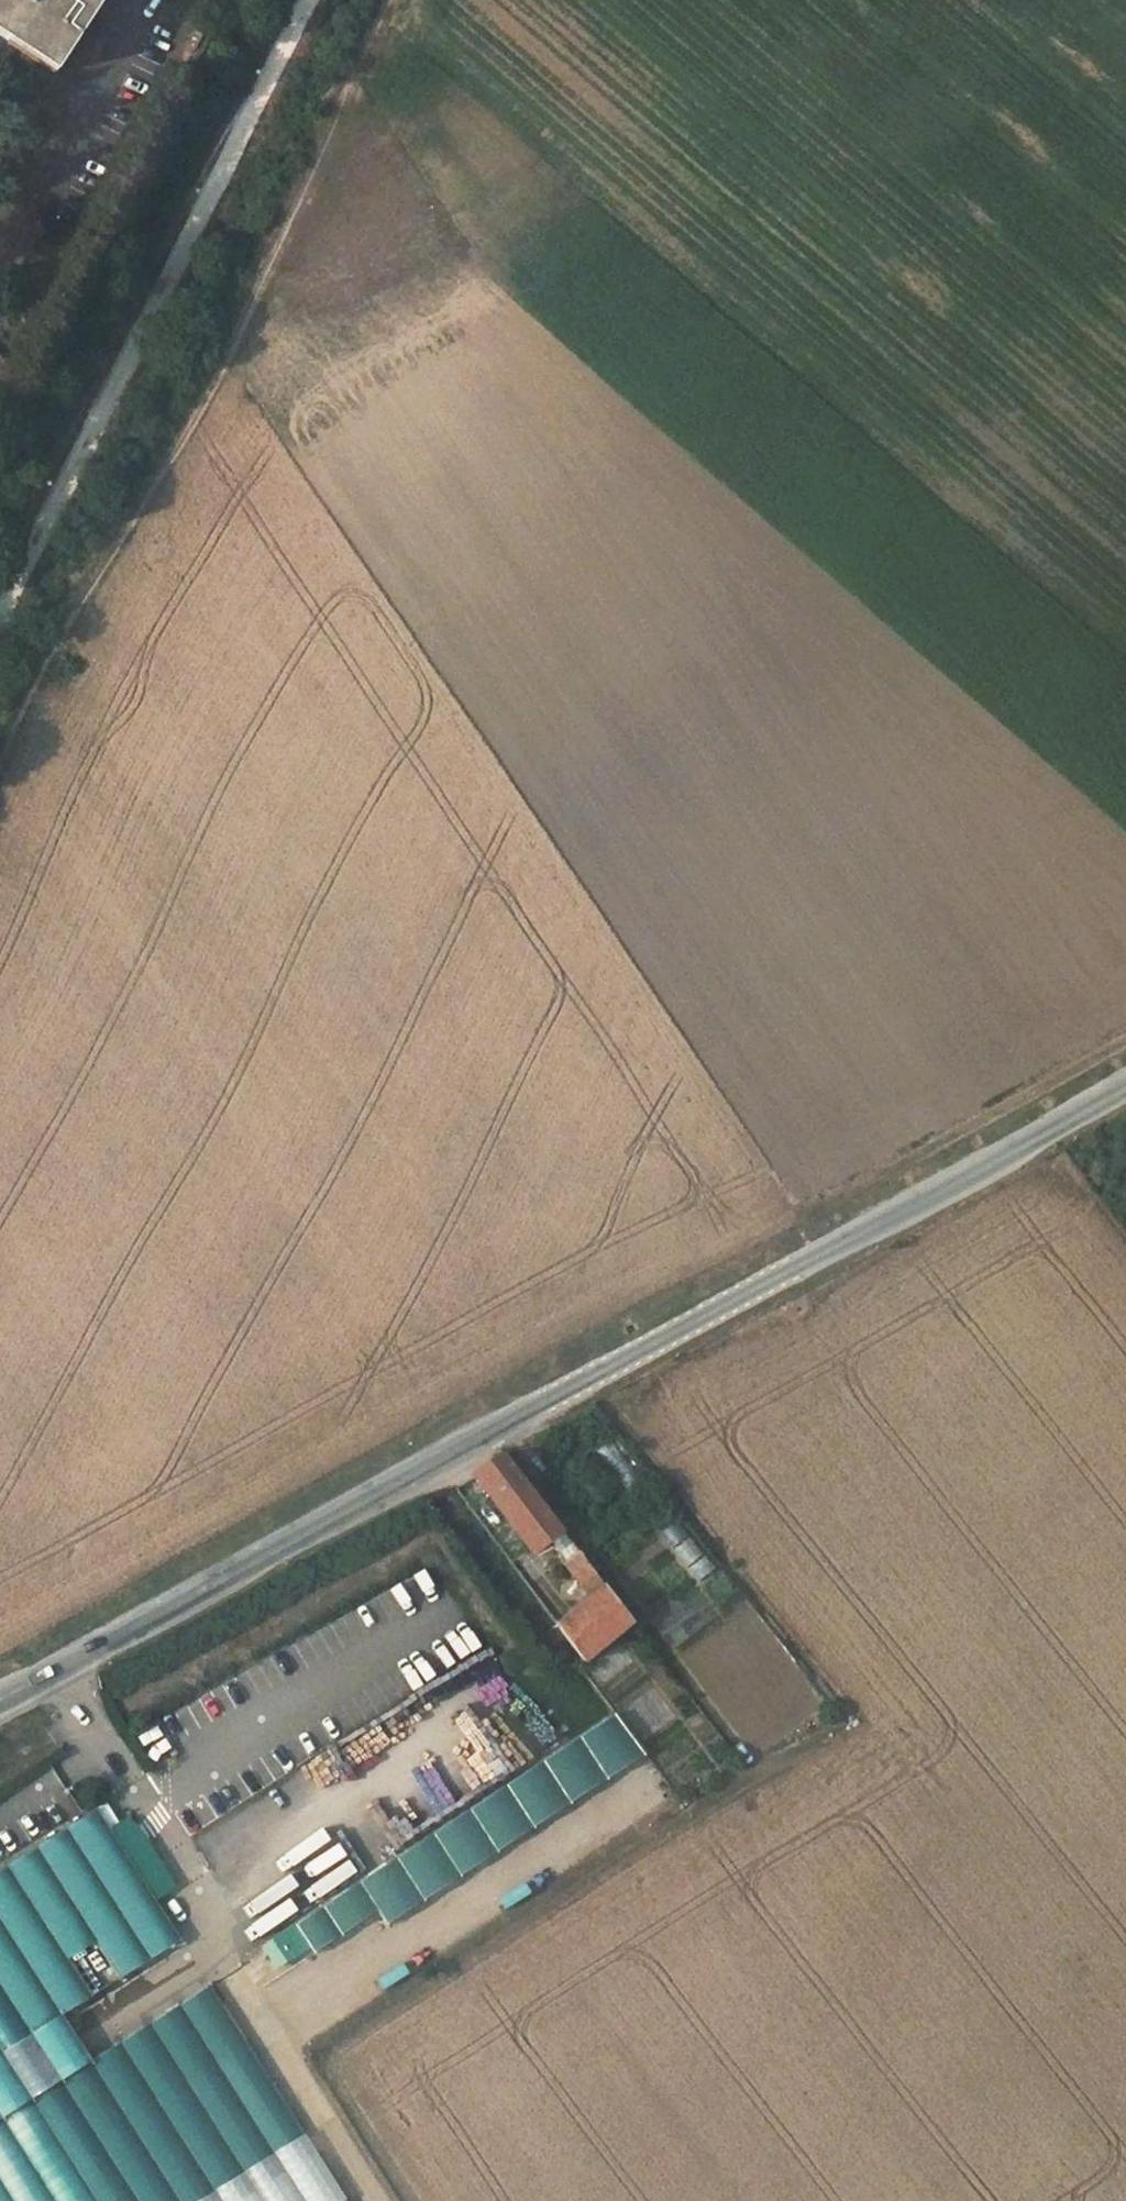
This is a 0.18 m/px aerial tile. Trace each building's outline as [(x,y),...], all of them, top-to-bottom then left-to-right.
[(64,64),(104,4),(98,0),(0,0),(0,22),(64,64)] [(504,1454),(474,1477),(530,1550),(548,1537),(571,1568),(583,1558),(504,1454)] [(690,1537),(672,1551),(697,1583),(716,1569),(690,1537)] [(608,1591),(583,1558),(571,1568),(568,1570),(593,1602),(608,1591)] [(593,1602),(559,1627),(583,1659),(632,1623),(608,1591),(593,1602)] [(615,1719),(557,1754),(605,1833),(664,1798),(615,1719)] [(404,1850),(438,1821),(413,1792),(379,1820),(404,1850)] [(0,1872),(0,2055),(93,1995),(70,1957),(97,1940),(122,1977),(178,1941),(94,1813),(0,1872)] [(323,1907),(304,1918),(318,1943),(338,1932),(323,1907)] [(274,1965),(310,1951),(299,1926),(264,1939),(274,1965)] [(0,2116),(0,2200),(350,2200),(212,1984),(0,2116)]
